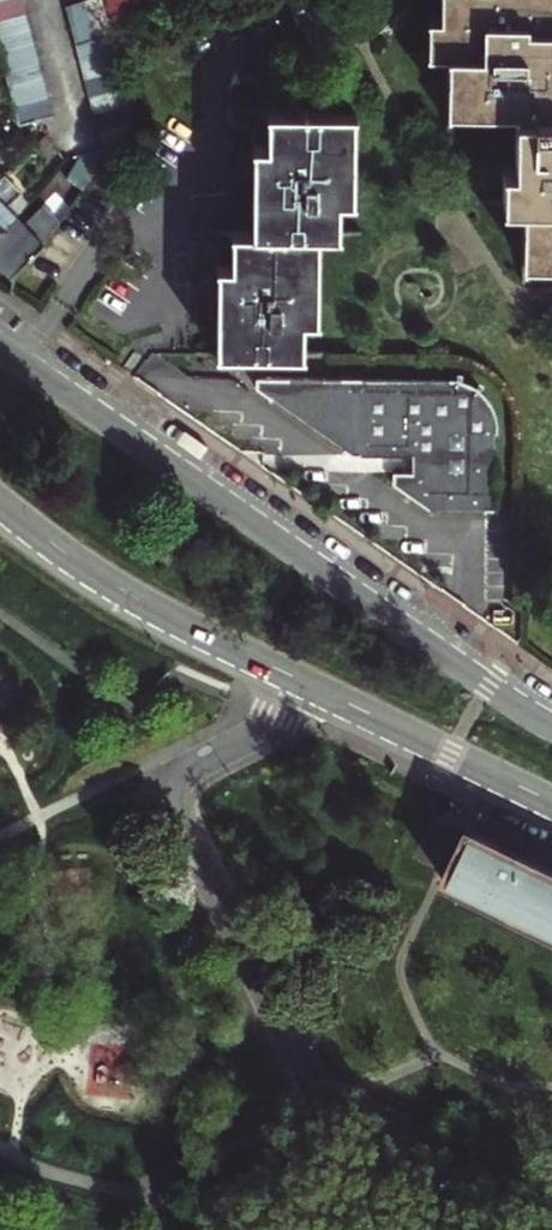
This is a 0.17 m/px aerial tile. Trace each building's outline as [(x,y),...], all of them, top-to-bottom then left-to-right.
[(22,0),(8,0),(0,2),(0,20),(25,14),(22,0)] [(84,2),(94,41),(109,36),(108,31),(110,30),(102,0),(88,0),(84,2)] [(110,30),(127,24),(120,0),(102,0),(110,30)] [(127,24),(146,18),(140,0),(120,0),(127,24)] [(519,260),(551,260),(551,0),(437,0),(437,18),(425,18),(424,55),(446,55),(444,109),(513,111),(512,165),(501,165),(500,202),(520,202),(519,260)] [(65,7),(76,46),(94,41),(84,2),(65,7)] [(25,14),(0,20),(0,38),(30,30),(25,14)] [(30,30),(0,38),(0,55),(34,46),(30,30)] [(76,46),(80,63),(114,54),(109,36),(94,41),(76,46)] [(38,63),(34,46),(0,55),(4,72),(38,63)] [(80,63),(85,80),(119,71),(114,54),(80,63)] [(42,80),(38,63),(4,72),(9,88),(42,80)] [(85,80),(89,97),(123,89),(119,71),(85,80)] [(48,99),(42,80),(9,88),(14,108),(48,99)] [(89,97),(94,115),(128,106),(123,89),(89,97)] [(52,117),(48,99),(14,108),(18,126),(52,117)] [(94,115),(98,131),(132,123),(128,106),(94,115)] [(216,267),(216,354),(303,355),(302,323),(315,324),(318,237),(338,237),(338,201),(351,201),(353,115),(260,113),(259,146),(245,146),(243,234),(230,234),(230,267),(216,267)] [(103,149),(112,147),(137,142),(132,123),(98,131),(103,149)] [(79,156),(64,176),(82,190),(112,147),(103,149),(79,156)] [(1,180),(0,180),(0,233),(16,218),(28,203),(4,177),(1,180)] [(0,233),(0,265),(1,265),(12,276),(42,245),(16,218),(0,233)] [(457,383),(252,382),(252,388),(350,456),(370,456),(413,457),(413,472),(393,473),(392,485),(430,510),(496,511),(497,414),(496,410),(494,406),(491,401),(487,395),(481,390),(475,387),(467,385),(461,383),(457,383)] [(467,831),(442,879),(551,932),(551,872),(467,831)]
